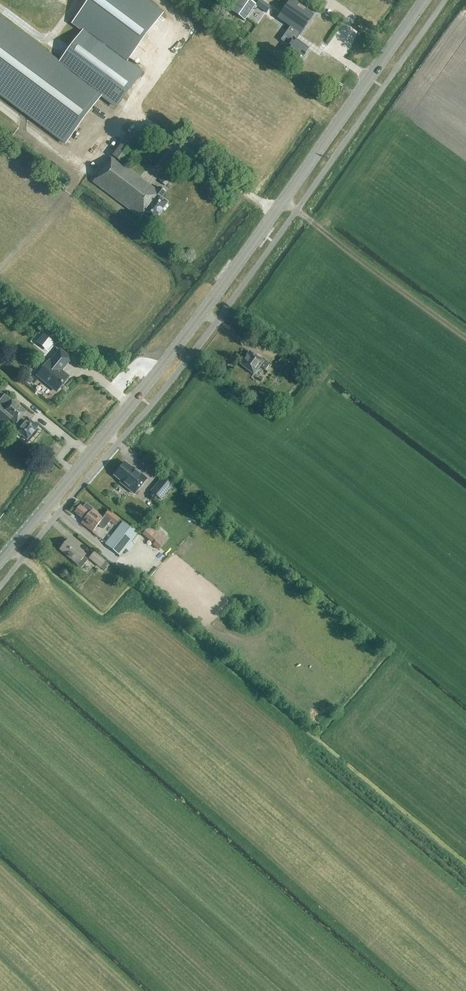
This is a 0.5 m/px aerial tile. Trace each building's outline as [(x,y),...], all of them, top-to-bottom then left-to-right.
[(0,18),(0,97),(65,146),(101,98),(115,109),(142,73),(127,62),(163,17),(139,0),(90,0),(73,24),(82,31),(59,62),(0,18)] [(245,21),(255,5),(249,0),(232,0),(226,8),(245,21)] [(270,7),(259,0),(255,6),(266,13),(270,7)] [(285,52),(291,57),(293,54),(298,58),(301,55),(303,56),(308,49),(295,40),(298,34),(299,35),(313,15),(305,10),(303,12),(297,7),(298,5),(291,0),(289,0),(281,12),(289,17),(284,24),(289,28),(280,41),(286,45),(288,43),(290,45),(285,52)] [(154,189),(124,167),(142,145),(129,135),(92,182),(140,219),(142,216),(152,224),(168,204),(161,199),(165,193),(159,188),(156,186),(154,189)] [(48,351),(53,344),(52,343),(56,338),(46,330),(36,342),(48,351)] [(63,368),(70,359),(60,351),(50,363),(49,362),(37,376),(43,382),(44,381),(56,391),(56,392),(68,378),(59,371),(62,367),(63,368)] [(263,362),(250,352),(240,365),(253,375),(260,366),(265,370),(270,364),(264,360),(263,362)] [(297,367),(292,364),(282,356),(278,361),(294,373),(299,376),(302,371),(297,368),(297,367)] [(124,392),(134,381),(122,370),(112,381),(124,392)] [(13,401),(12,402),(11,401),(5,409),(0,405),(0,421),(1,422),(0,423),(5,427),(11,420),(16,425),(13,428),(15,430),(14,431),(27,441),(38,428),(26,417),(24,419),(22,418),(26,413),(25,413),(26,412),(20,407),(19,407),(17,405),(17,404),(13,401)] [(147,480),(125,462),(113,476),(136,494),(147,480)] [(162,477),(150,492),(161,501),(173,485),(162,477)] [(80,506),(74,513),(83,521),(81,524),(89,530),(92,533),(94,530),(98,526),(103,530),(110,522),(115,525),(120,519),(109,511),(102,518),(92,510),(93,510),(86,504),(83,508),(80,506)] [(104,544),(120,557),(138,534),(122,522),(104,544)] [(169,539),(151,524),(142,535),(153,544),(152,545),(158,551),(169,539)] [(80,569),(87,561),(83,557),(85,555),(67,540),(59,550),(77,565),(76,565),(80,569)] [(104,571),(109,565),(105,562),(106,561),(94,552),(89,559),(100,568),(101,567),(104,571)]
